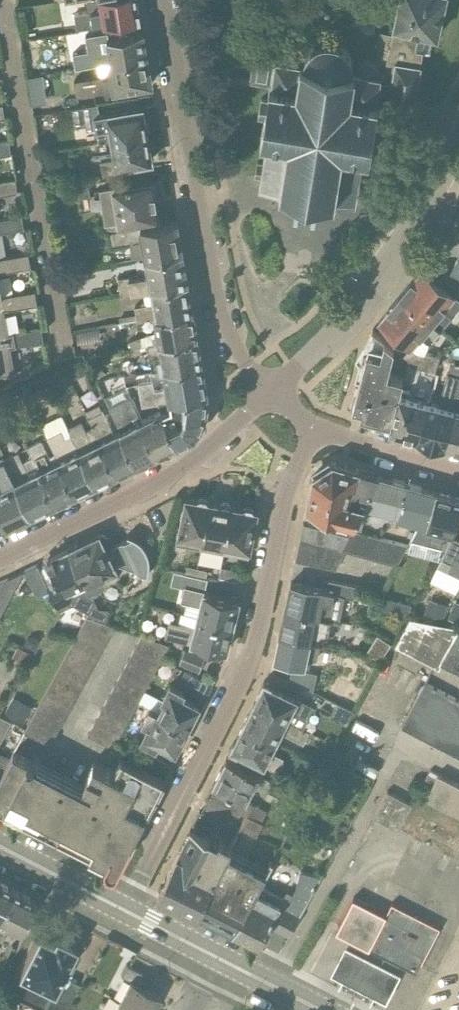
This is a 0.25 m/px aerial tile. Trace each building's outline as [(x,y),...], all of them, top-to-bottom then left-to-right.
[(69,30),(141,18),(138,0),(88,0),(90,11),(67,14),(69,30)] [(347,48),(345,47),(344,45),(342,44),(340,43),(338,42),(336,41),(331,40),(329,40),(326,40),(321,41),(319,42),(317,43),(315,44),(313,46),(311,47),(310,49),(308,51),(307,53),(306,55),(305,58),(304,60),(301,59),(302,56),(301,55),(300,53),(299,52),(298,50),(297,50),(295,49),(294,48),(292,48),(291,47),(289,48),(287,48),(284,49),(283,50),(282,51),(280,53),(280,54),(279,55),(279,56),(279,57),(276,57),(276,58),(255,54),(250,80),(250,81),(251,81),(270,84),(267,100),(262,99),(259,117),(265,118),(262,136),(268,137),(263,164),(258,163),(255,176),(255,177),(261,178),(260,187),(298,193),(296,205),(317,208),(319,196),(356,202),(358,194),(364,195),(364,194),(366,180),(360,179),(364,153),(370,154),(374,136),(379,137),(382,118),(376,118),(377,111),(379,101),(415,108),(422,64),(421,64),(422,52),(430,54),(433,34),(438,35),(446,0),(400,0),(394,25),(395,26),(393,35),(380,32),(377,48),(389,50),(386,70),(382,70),(381,74),(379,73),(380,71),(379,70),(379,69),(379,68),(378,66),(377,64),(375,62),(374,62),(373,61),(371,60),(369,60),(367,60),(366,60),(364,61),(362,62),(361,62),(359,64),(358,65),(357,67),(356,68),(353,67),(353,65),(353,63),(353,60),(352,58),(352,56),(351,54),(350,52),(348,50),(347,48)] [(73,52),(76,68),(99,64),(110,61),(148,55),(143,30),(107,37),(109,46),(73,52)] [(75,79),(78,95),(153,82),(148,55),(110,61),(99,64),(101,74),(75,79)] [(42,73),(28,74),(31,102),(45,101),(42,73)] [(126,137),(148,133),(143,108),(98,116),(97,112),(94,113),(97,128),(95,128),(98,142),(112,140),(126,137)] [(148,133),(126,137),(112,140),(114,152),(92,156),(94,170),(152,160),(148,133)] [(47,176),(59,175),(57,164),(46,165),(47,176)] [(18,192),(16,179),(16,178),(0,181),(0,195),(18,192)] [(66,200),(92,196),(89,181),(64,186),(66,200)] [(100,188),(106,224),(108,224),(109,231),(125,229),(123,221),(158,215),(152,181),(112,187),(112,186),(100,188)] [(148,258),(183,252),(177,220),(125,229),(109,232),(112,245),(132,242),(131,240),(142,238),(145,258),(148,258)] [(183,252),(148,258),(145,258),(148,272),(119,277),(122,293),(144,289),(144,288),(188,281),(183,252)] [(31,267),(29,253),(0,258),(0,272),(31,267)] [(446,308),(455,297),(422,270),(412,282),(412,281),(400,296),(441,330),(453,315),(446,308)] [(155,316),(193,309),(188,281),(144,288),(144,289),(147,303),(135,305),(136,314),(137,319),(140,318),(155,316)] [(9,334),(4,310),(38,304),(36,291),(35,291),(2,296),(0,297),(0,335),(9,334)] [(423,336),(430,342),(441,330),(400,296),(389,309),(390,309),(380,321),(411,347),(404,355),(409,359),(408,364),(428,369),(436,372),(441,356),(417,350),(414,347),(423,336)] [(153,329),(154,332),(156,344),(158,343),(197,336),(193,309),(155,316),(157,329),(153,329)] [(353,406),(362,408),(361,414),(392,422),(399,393),(400,393),(404,377),(388,373),(395,347),(388,342),(373,329),(353,406)] [(15,373),(11,347),(17,346),(14,333),(9,334),(0,335),(0,376),(15,373)] [(142,346),(141,336),(130,339),(133,347),(142,346)] [(164,369),(202,363),(197,336),(158,343),(156,344),(149,345),(150,357),(157,356),(160,370),(164,369)] [(446,444),(458,389),(458,358),(456,369),(450,367),(448,372),(447,372),(441,397),(442,401),(445,401),(444,404),(426,400),(416,436),(418,436),(418,437),(446,444)] [(86,374),(80,360),(69,365),(76,378),(86,374)] [(160,402),(208,394),(202,363),(164,369),(167,386),(154,388),(153,381),(139,383),(143,405),(160,402)] [(98,378),(104,371),(98,365),(91,372),(98,378)] [(61,381),(56,370),(47,375),(52,385),(61,381)] [(29,393),(45,386),(41,377),(26,384),(29,393)] [(446,444),(458,447),(458,389),(446,444)] [(399,393),(392,422),(391,429),(416,436),(426,400),(400,393),(399,393)] [(161,411),(178,444),(194,436),(202,425),(203,425),(204,424),(206,418),(206,417),(205,416),(208,403),(208,394),(160,402),(163,408),(161,409),(161,411)] [(120,430),(137,463),(157,453),(141,419),(142,419),(131,396),(109,406),(120,430)] [(161,411),(161,409),(142,419),(141,419),(157,453),(178,444),(161,411)] [(120,430),(114,432),(104,410),(89,417),(93,425),(117,473),(137,463),(120,430)] [(96,483),(117,473),(93,425),(86,428),(82,420),(69,426),(73,435),(96,483)] [(76,493),(96,483),(73,435),(67,438),(63,429),(47,436),(56,453),(57,452),(76,493)] [(34,456),(56,502),(76,493),(57,452),(56,453),(50,456),(42,439),(28,446),(33,456),(34,456)] [(34,456),(33,456),(24,461),(19,451),(5,458),(32,514),(56,502),(34,456)] [(8,525),(32,514),(5,458),(0,460),(0,508),(8,525)] [(356,522),(364,505),(378,475),(334,462),(313,475),(307,508),(324,511),(323,512),(356,522)] [(399,514),(407,483),(378,475),(364,505),(399,514)] [(419,524),(419,525),(429,527),(439,492),(407,483),(399,514),(398,518),(419,524)] [(439,492),(429,527),(419,525),(412,539),(442,547),(447,530),(454,532),(458,518),(458,517),(458,497),(439,492)] [(178,542),(200,546),(209,501),(187,497),(178,542)] [(200,546),(224,551),(232,506),(209,501),(200,546)] [(232,506),(224,551),(249,556),(258,511),(232,506)] [(0,508),(0,529),(8,525),(0,508)] [(356,522),(352,529),(361,532),(364,520),(358,518),(356,522)] [(300,541),(320,545),(324,528),(304,524),(300,541)] [(320,545),(341,549),(350,533),(324,528),(320,545)] [(345,551),(356,554),(362,532),(361,532),(352,529),(350,533),(341,549),(345,551)] [(356,554),(366,557),(373,535),(362,532),(356,554)] [(109,554),(108,552),(105,545),(106,544),(106,543),(107,542),(107,541),(108,540),(108,539),(108,538),(108,537),(107,536),(106,535),(105,535),(104,534),(103,534),(102,534),(101,534),(100,534),(79,544),(79,543),(69,548),(70,548),(93,595),(94,595),(100,593),(96,586),(104,582),(108,584),(118,578),(120,575),(111,558),(115,558),(118,564),(139,571),(139,570),(145,572),(147,574),(147,575),(148,575),(149,573),(150,571),(150,569),(150,566),(150,563),(150,560),(150,557),(149,553),(147,551),(146,548),(144,545),(143,544),(142,543),(140,541),(136,538),(134,537),(130,535),(129,535),(128,536),(132,538),(112,548),(113,551),(109,554)] [(366,557),(377,560),(383,538),(373,535),(366,557)] [(458,575),(458,538),(453,535),(443,557),(452,561),(448,570),(458,575)] [(377,560),(387,563),(394,541),(383,538),(377,560)] [(298,551),(318,555),(320,545),(300,541),(298,551)] [(394,541),(387,563),(398,566),(409,545),(394,541)] [(318,555),(341,560),(345,551),(341,549),(320,545),(318,555)] [(99,607),(94,595),(93,595),(70,548),(48,559),(58,580),(49,584),(60,610),(74,603),(89,611),(88,615),(107,622),(111,609),(99,607)] [(296,561),(316,565),(318,555),(298,551),(296,561)] [(316,565),(337,569),(341,560),(318,555),(316,565)] [(186,573),(195,575),(197,567),(188,565),(186,573)] [(220,577),(239,581),(241,570),(222,566),(220,577)] [(195,575),(206,578),(208,570),(197,567),(195,575)] [(9,601),(23,572),(25,571),(25,570),(0,582),(0,617),(9,601)] [(198,616),(233,625),(240,600),(239,600),(237,597),(233,596),(230,597),(208,592),(208,590),(206,589),(209,578),(206,578),(195,575),(186,573),(175,570),(172,584),(184,587),(182,600),(188,602),(185,613),(198,616)] [(286,610),(317,616),(321,599),(330,601),(331,592),(354,597),(357,586),(329,580),(327,590),(292,582),(286,610)] [(447,605),(430,599),(424,614),(442,621),(447,605)] [(397,600),(393,614),(393,615),(407,619),(412,604),(397,600)] [(454,602),(449,618),(458,622),(458,603),(454,602)] [(325,618),(317,616),(286,610),(280,635),(309,641),(321,644),(321,642),(325,618)] [(170,620),(166,637),(218,648),(219,650),(224,651),(226,650),(227,650),(233,625),(198,616),(185,613),(182,612),(180,623),(170,620)] [(78,633),(104,647),(116,625),(107,622),(88,615),(78,633)] [(437,668),(455,636),(426,620),(408,653),(437,668)] [(458,669),(458,628),(455,636),(441,661),(458,669)] [(97,660),(104,647),(78,633),(72,645),(97,660)] [(41,638),(34,634),(26,637),(23,644),(35,650),(41,638)] [(135,647),(161,661),(170,645),(142,635),(135,647)] [(275,661),(310,668),(312,657),(317,658),(321,644),(309,641),(280,635),(275,661)] [(380,659),(390,643),(378,635),(368,652),(380,659)] [(90,672),(97,660),(72,645),(65,657),(90,672)] [(34,654),(19,646),(13,656),(28,664),(34,654)] [(129,660),(154,674),(161,661),(135,647),(129,660)] [(200,671),(206,656),(186,648),(180,663),(200,671)] [(84,684),(90,672),(65,657),(58,669),(84,684)] [(122,672),(148,686),(154,674),(129,660),(122,672)] [(318,673),(293,668),(290,680),(314,691),(318,673)] [(77,696),(84,684),(58,669),(52,682),(77,696)] [(185,671),(179,683),(206,697),(212,684),(185,671)] [(115,685),(141,699),(148,686),(122,672),(115,685)] [(261,687),(262,687),(253,705),(303,729),(304,728),(315,706),(264,681),(261,687)] [(45,694),(70,709),(77,696),(52,682),(45,694)] [(158,711),(188,728),(191,723),(192,723),(197,713),(196,713),(200,705),(202,706),(202,705),(185,696),(187,692),(170,682),(161,699),(163,700),(158,711)] [(414,704),(424,710),(436,688),(425,682),(414,704)] [(108,697),(134,711),(141,699),(115,685),(108,697)] [(424,710),(435,716),(447,694),(436,688),(424,710)] [(64,721),(70,709),(45,694),(38,706),(64,721)] [(435,716),(446,721),(458,699),(447,694),(435,716)] [(14,696),(4,713),(13,718),(23,701),(14,696)] [(102,709),(127,724),(134,711),(108,697),(102,709)] [(457,727),(458,723),(458,700),(458,699),(446,721),(457,727)] [(336,704),(330,716),(348,725),(354,714),(336,704)] [(402,726),(413,732),(424,710),(414,704),(402,726)] [(304,728),(303,729),(253,705),(249,714),(248,715),(247,716),(247,717),(246,718),(246,719),(245,720),(245,721),(245,722),(243,726),(277,743),(283,732),(304,743),(311,731),(304,728)] [(57,733),(64,721),(38,706),(32,718),(57,733)] [(142,737),(144,738),(157,745),(159,741),(176,750),(180,742),(182,743),(187,734),(185,733),(188,728),(158,711),(150,706),(142,722),(148,725),(142,737)] [(121,736),(127,724),(102,709),(95,722),(121,736)] [(413,732),(424,738),(435,716),(424,710),(413,732)] [(12,720),(0,714),(0,744),(12,720)] [(424,738),(435,743),(446,721),(435,716),(424,738)] [(57,733),(32,718),(25,731),(50,745),(57,733)] [(435,743),(445,749),(457,727),(446,721),(435,743)] [(121,736),(95,722),(88,734),(114,749),(121,736)] [(273,751),(277,743),(243,726),(235,742),(234,741),(231,747),(237,750),(266,765),(266,764),(279,771),(286,758),(273,751)] [(456,755),(458,750),(458,728),(457,727),(445,749),(456,755)] [(14,750),(0,777),(0,805),(107,860),(106,861),(106,862),(106,864),(106,865),(107,866),(107,867),(108,868),(110,869),(111,870),(112,870),(114,870),(115,869),(117,869),(118,868),(119,867),(120,866),(165,777),(121,755),(114,770),(94,760),(84,779),(96,785),(93,791),(14,750)] [(256,788),(263,777),(227,758),(214,784),(247,802),(254,787),(256,788)] [(438,773),(426,796),(439,803),(452,779),(438,773)] [(458,798),(458,783),(452,779),(439,803),(453,810),(458,798)] [(392,826),(405,800),(388,791),(374,817),(392,826)] [(247,816),(262,822),(269,811),(254,803),(247,816)] [(262,822),(247,816),(242,827),(257,836),(264,823),(262,822)] [(197,914),(198,913),(231,847),(232,848),(233,845),(221,839),(222,837),(213,832),(210,839),(191,829),(160,889),(163,896),(197,914)] [(231,847),(198,913),(233,932),(260,885),(260,884),(269,867),(232,848),(231,847)] [(290,900),(260,885),(233,932),(258,945),(270,924),(290,935),(322,876),(301,871),(297,887),(290,900)] [(14,890),(0,883),(0,915),(14,890)] [(9,927),(19,932),(35,900),(14,890),(0,915),(0,944),(9,927)] [(386,916),(354,900),(338,931),(354,940),(417,973),(440,928),(424,921),(392,903),(386,916)] [(62,972),(69,976),(75,965),(67,961),(75,945),(73,944),(74,941),(72,934),(65,931),(58,933),(57,936),(54,935),(52,939),(38,932),(18,972),(17,972),(8,991),(42,1007),(40,1009),(64,1009),(81,983),(61,973),(62,972)] [(399,981),(344,952),(329,981),(384,1009),(399,981)] [(140,1009),(153,1009),(161,995),(141,986),(147,975),(126,964),(121,975),(129,980),(119,999),(140,1009)] [(159,994),(178,996),(180,982),(161,980),(159,994)] [(119,999),(113,1009),(140,1009),(119,999)]
